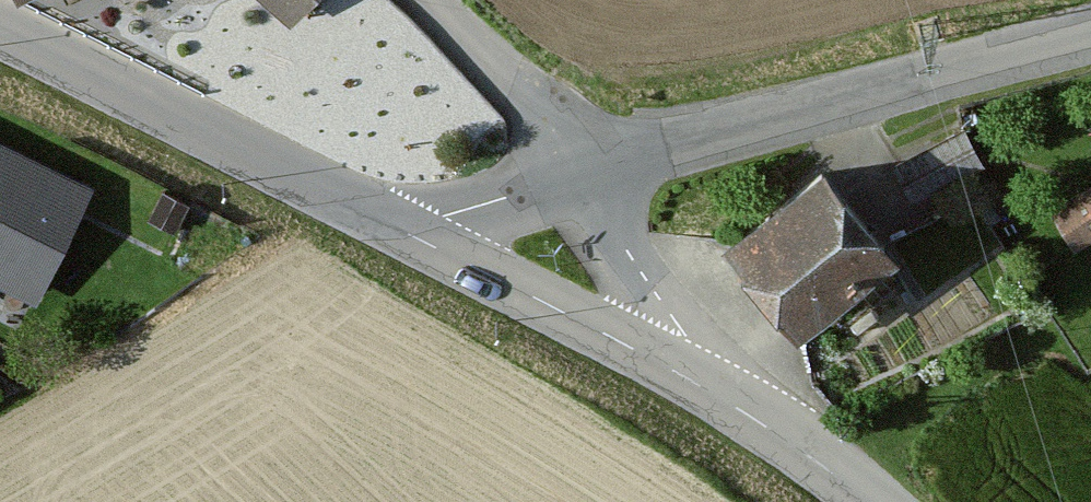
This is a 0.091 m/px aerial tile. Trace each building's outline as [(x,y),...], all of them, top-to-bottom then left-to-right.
[(311,30),(337,0),(275,0),(311,30)] [(979,133),(901,174),(920,210),(998,169),(979,133)] [(35,316),(91,204),(0,159),(0,299),(35,316)] [(923,266),(845,174),(751,254),(828,346),(923,266)] [(1054,217),(1079,256),(1090,249),(1090,194),(1054,217)]
